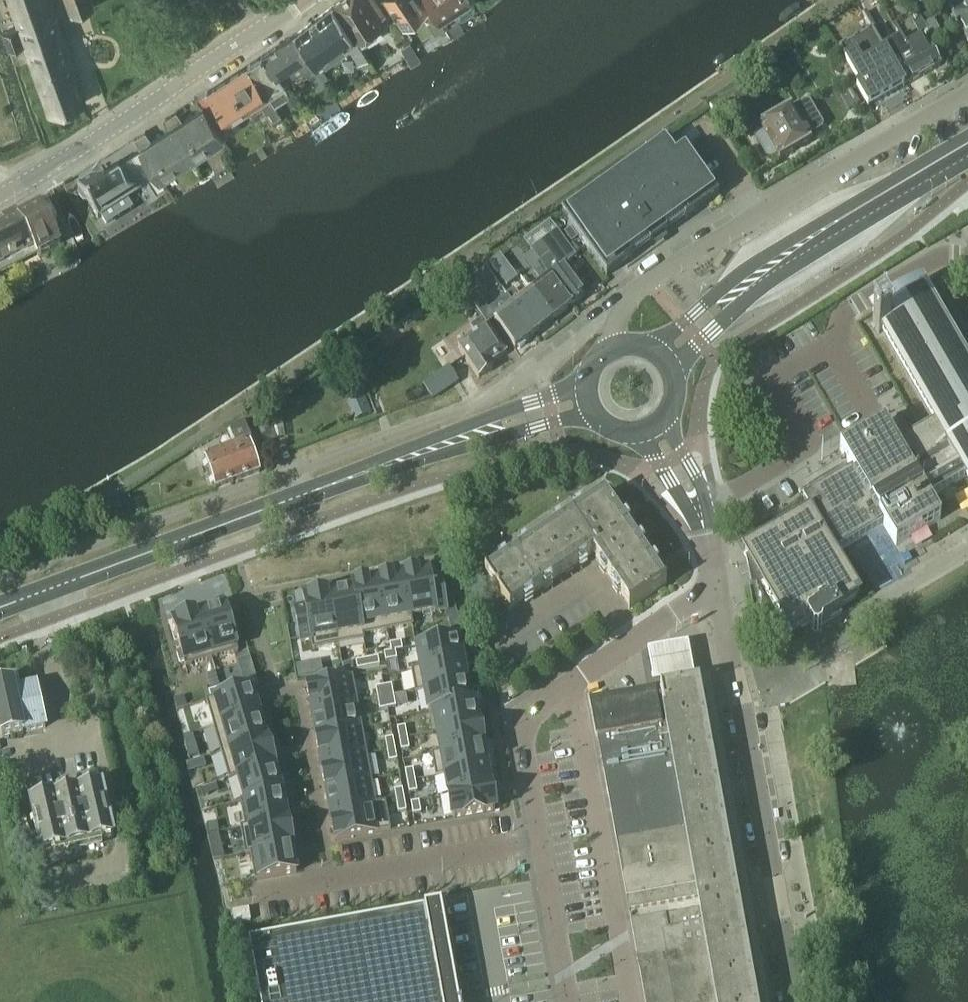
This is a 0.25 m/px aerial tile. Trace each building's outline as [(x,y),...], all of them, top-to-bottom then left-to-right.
[(51,113),(87,101),(51,0),(10,0),(19,25),(3,30),(10,48),(26,42),(51,113)] [(72,12),(93,5),(91,0),(67,0),(72,12)] [(335,1),(358,39),(381,24),(377,17),(384,13),(376,0),(337,0),(335,1)] [(430,0),(389,0),(404,23),(405,25),(407,24),(411,25),(416,21),(417,17),(426,11),(431,19),(428,21),(437,33),(447,26),(440,16),(432,4),(430,0)] [(432,4),(440,16),(451,9),(457,18),(464,19),(474,12),(476,5),(472,0),(430,0),(432,4)] [(947,6),(967,44),(967,0),(958,0),(947,6)] [(335,1),(294,31),(295,34),(294,35),(315,65),(325,80),(330,76),(321,62),(349,45),(364,68),(373,63),(358,39),(335,1)] [(866,12),(862,14),(873,34),(877,32),(866,12)] [(926,29),(921,19),(913,22),(919,33),(926,29)] [(271,47),(260,55),(276,77),(278,75),(284,84),(305,71),(305,72),(315,65),(294,35),(295,34),(294,31),(271,47)] [(856,89),(867,108),(904,87),(883,50),(872,32),(838,51),(859,87),(856,89)] [(923,76),(942,65),(926,38),(917,43),(912,34),(902,40),(923,76)] [(923,76),(902,40),(901,40),(883,50),(904,87),(923,76)] [(260,55),(247,64),(275,106),(291,96),(284,84),(278,75),(276,77),(260,55)] [(247,64),(226,78),(247,108),(259,100),(270,116),(278,110),(275,106),(247,64)] [(317,70),(310,75),(320,89),(327,84),(317,70)] [(197,98),(203,107),(222,136),(241,124),(235,116),(247,108),(226,78),(197,98)] [(850,89),(839,95),(848,111),(859,105),(850,89)] [(756,136),(755,140),(766,158),(770,159),(777,155),(780,160),(811,142),(808,137),(820,130),(821,126),(809,104),(805,103),(792,111),(791,109),(760,127),(763,132),(756,136)] [(176,112),(167,118),(193,157),(223,138),(222,136),(203,107),(182,120),(176,112)] [(193,157),(167,118),(166,119),(171,127),(150,141),(144,132),(135,138),(160,178),(193,157)] [(656,146),(561,214),(606,277),(632,259),(627,253),(655,233),(659,239),(667,234),(662,228),(690,208),(694,214),(718,196),(685,149),(667,162),(661,154),(656,146)] [(77,188),(79,191),(78,195),(82,201),(86,203),(97,220),(101,217),(106,225),(131,209),(126,201),(141,192),(146,200),(158,193),(140,164),(129,171),(121,160),(106,169),(105,168),(104,169),(92,176),(91,176),(92,178),(77,188)] [(59,245),(49,226),(54,223),(55,217),(48,204),(48,202),(39,207),(36,201),(13,213),(12,212),(2,217),(2,219),(0,220),(0,275),(59,245)] [(570,230),(564,234),(571,243),(577,239),(570,230)] [(551,254),(553,257),(569,277),(574,273),(567,264),(575,257),(556,231),(542,242),(551,254)] [(541,266),(572,306),(585,296),(569,277),(553,257),(551,254),(542,242),(530,250),(541,266)] [(507,286),(516,279),(499,257),(490,264),(507,286)] [(542,284),(531,292),(553,321),(572,306),(541,266),(533,273),(542,284)] [(967,300),(967,280),(959,285),(967,300)] [(967,476),(967,478),(967,370),(920,287),(872,314),(876,321),(872,323),(879,334),(883,332),(935,422),(967,476)] [(508,298),(535,334),(553,321),(531,292),(522,300),(514,289),(506,295),(508,298)] [(526,342),(535,334),(508,298),(489,313),(515,350),(517,348),(520,349),(525,345),(526,342)] [(458,347),(477,372),(480,377),(493,368),(491,365),(506,355),(482,320),(470,328),(476,335),(458,347)] [(449,368),(422,386),(430,398),(431,399),(437,395),(457,382),(449,368)] [(364,395),(351,399),(358,418),(370,414),(364,395)] [(204,459),(215,489),(233,483),(232,481),(236,480),(236,482),(259,474),(257,468),(263,465),(247,422),(230,431),(237,447),(221,453),(215,451),(208,453),(206,459),(204,459)] [(810,513),(809,514),(833,554),(883,525),(896,546),(940,520),(928,499),(967,476),(935,422),(897,444),(884,423),(840,449),(852,470),(802,499),(810,513)] [(604,497),(540,540),(563,574),(592,555),(627,531),(604,497)] [(139,500),(131,503),(135,514),(144,511),(139,500)] [(833,554),(809,514),(743,552),(791,635),(809,624),(813,630),(817,632),(821,630),(822,625),(842,614),(838,608),(857,597),(833,554)] [(663,584),(627,531),(592,555),(628,608),(627,609),(628,611),(665,585),(664,584),(663,584)] [(485,575),(484,576),(509,612),(511,611),(510,610),(563,574),(540,540),(486,576),(485,575)] [(404,577),(402,577),(410,618),(411,618),(446,612),(440,580),(430,582),(428,572),(424,573),(404,576),(404,577)] [(379,581),(378,582),(387,632),(412,628),(413,628),(411,618),(410,618),(402,577),(401,577),(379,581)] [(353,586),(352,586),(353,591),(354,591),(362,637),(363,637),(387,632),(378,582),(376,582),(354,585),(354,586),(353,586)] [(353,591),(328,595),(338,646),(363,642),(364,641),(363,637),(362,637),(354,591),(353,591)] [(305,610),(294,611),(300,643),(311,641),(312,651),(338,646),(328,595),(327,596),(327,595),(307,599),(303,600),(305,610)] [(226,610),(199,617),(212,662),(238,655),(234,640),(238,638),(233,619),(229,620),(226,610)] [(177,623),(173,624),(185,669),(212,662),(199,617),(197,618),(196,617),(176,623),(177,623)] [(458,641),(417,648),(420,669),(421,670),(462,663),(458,641)] [(400,643),(389,645),(391,653),(395,652),(402,651),(400,643)] [(649,657),(655,686),(695,678),(689,649),(649,657)] [(391,653),(384,654),(385,662),(396,660),(395,652),(391,653)] [(377,658),(366,660),(368,668),(379,666),(377,658)] [(250,659),(238,663),(244,682),(256,679),(250,659)] [(366,660),(355,662),(357,670),(368,668),(366,660)] [(320,663),(295,667),(297,679),(323,675),(320,663)] [(420,669),(411,671),(411,672),(415,693),(415,694),(425,693),(424,692),(466,684),(462,663),(421,670),(420,669)] [(306,688),(309,703),(311,712),(357,704),(352,677),(306,686),(306,688)] [(699,682),(660,689),(666,724),(661,724),(654,689),(589,701),(596,737),(597,737),(629,910),(696,898),(698,910),(631,922),(645,1001),(756,1001),(699,682)] [(1,737),(44,728),(35,687),(22,690),(20,683),(0,687),(0,732),(1,737)] [(466,684),(424,692),(425,693),(428,713),(429,714),(433,713),(433,712),(470,705),(469,704),(466,684)] [(232,686),(220,689),(222,697),(234,694),(232,686)] [(391,686),(383,688),(385,699),(393,697),(391,686)] [(383,688),(375,689),(377,700),(385,699),(383,688)] [(211,701),(205,702),(213,729),(258,715),(251,689),(234,694),(222,697),(211,701)] [(220,689),(208,693),(211,701),(222,697),(220,689)] [(393,697),(385,699),(387,710),(395,708),(393,697)] [(385,699),(377,700),(379,711),(387,710),(385,699)] [(470,705),(433,712),(433,713),(437,733),(478,726),(474,704),(474,703),(469,704),(470,705)] [(357,704),(311,712),(316,738),(362,730),(357,704)] [(258,715),(213,729),(221,754),(266,741),(258,715)] [(478,726),(437,733),(441,753),(441,754),(482,747),(479,726),(478,726)] [(405,728),(397,729),(399,740),(407,739),(405,728)] [(316,739),(315,740),(318,754),(320,764),(366,755),(362,730),(316,738),(316,739)] [(193,735),(184,738),(186,745),(195,742),(193,735)] [(392,739),(384,740),(386,751),(395,750),(392,739)] [(407,739),(399,740),(401,751),(409,750),(407,739)] [(266,741),(221,754),(228,779),(228,780),(238,777),(237,777),(273,766),(273,765),(266,742),(266,741)] [(441,753),(431,755),(431,756),(435,777),(435,778),(445,777),(445,776),(486,768),(482,747),(441,754),(441,753)] [(395,750),(386,751),(388,762),(397,761),(395,750)] [(366,755),(320,764),(322,773),(321,773),(324,787),(325,789),(371,781),(366,755)] [(204,761),(197,763),(199,771),(206,769),(204,761)] [(273,766),(237,777),(238,777),(244,801),(245,802),(281,793),(273,766)] [(486,768),(445,776),(445,777),(449,797),(490,789),(486,768)] [(413,770),(404,772),(407,783),(415,781),(413,770)] [(371,781),(325,789),(330,815),(376,806),(375,805),(371,781)] [(415,781),(407,783),(409,794),(417,792),(415,781)] [(29,804),(40,854),(113,837),(102,787),(29,804)] [(449,797),(448,797),(452,818),(453,819),(463,817),(463,818),(484,814),(484,813),(494,812),(494,810),(490,789),(449,797)] [(402,790),(394,791),(396,802),(404,801),(402,790)] [(244,801),(240,802),(240,803),(245,828),(245,829),(286,821),(281,793),(245,802),(244,801)] [(404,801),(396,802),(398,814),(406,812),(404,801)] [(418,802),(410,804),(412,815),(420,814),(418,802)] [(376,806),(330,815),(331,824),(333,839),(334,839),(334,841),(390,831),(385,805),(385,803),(375,805),(376,806)] [(15,811),(23,842),(31,840),(24,809),(15,811)] [(245,828),(240,828),(240,829),(245,855),(245,856),(250,856),(249,854),(291,847),(291,846),(287,822),(286,822),(286,821),(245,829),(245,828)] [(216,825),(209,826),(210,834),(218,832),(216,825)] [(218,834),(208,837),(214,861),(224,858),(218,834)] [(291,847),(249,854),(250,856),(254,881),(296,874),(291,847)] [(247,939),(258,1001),(442,1001),(441,994),(455,992),(439,904),(247,939)] [(248,910),(232,913),(234,924),(250,922),(248,910)]
